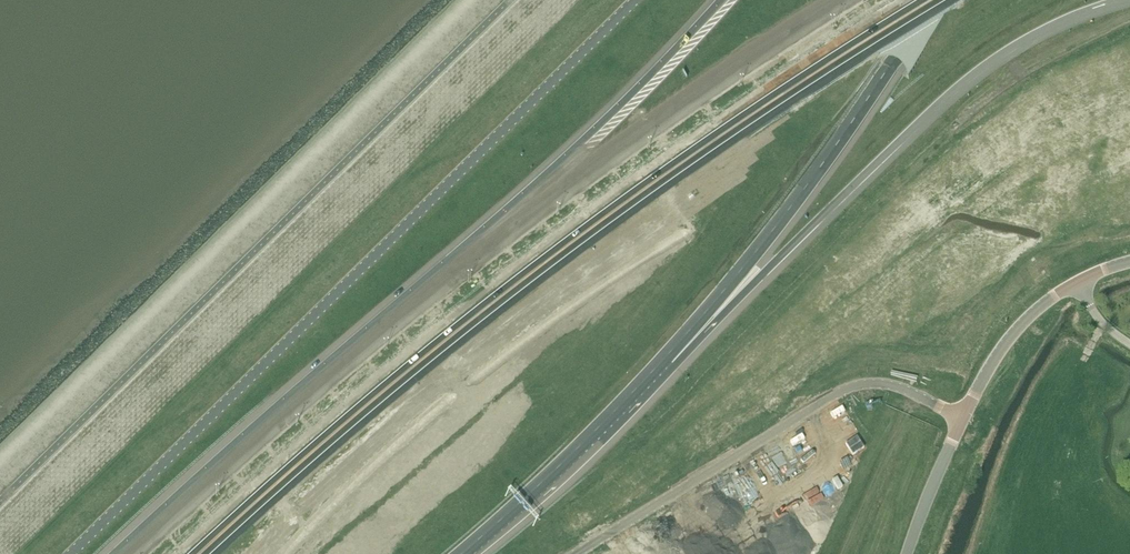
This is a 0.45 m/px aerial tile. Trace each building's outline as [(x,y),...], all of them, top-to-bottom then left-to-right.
[(872,388),(868,401),(876,403),(877,400),(885,402),(887,392),(872,388)]
